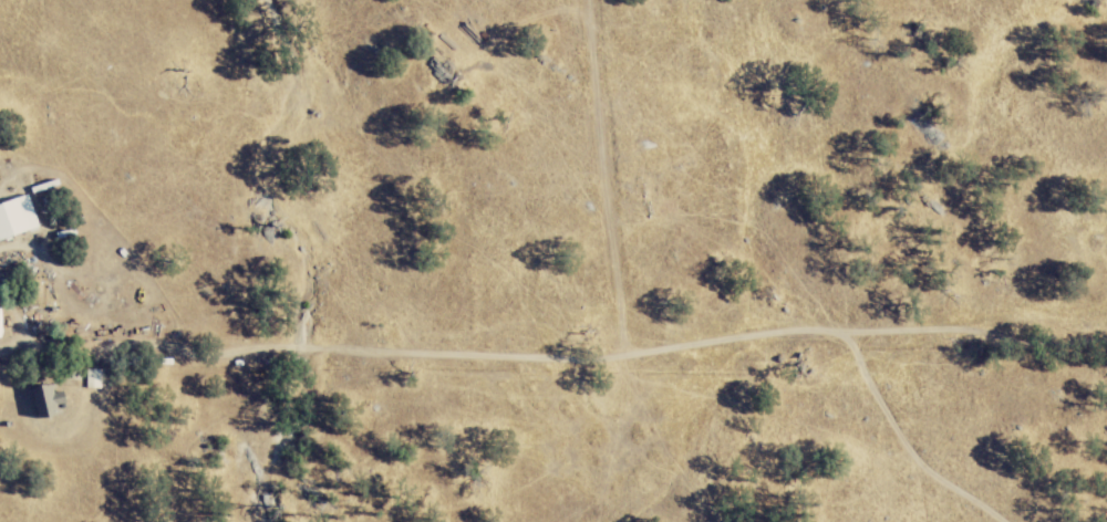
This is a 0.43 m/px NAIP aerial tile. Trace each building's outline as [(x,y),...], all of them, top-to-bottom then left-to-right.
[(45,230),(36,197),(0,206),(0,242),(45,230)] [(91,389),(107,389),(107,370),(91,371),(91,389)] [(44,420),(64,416),(62,405),(72,403),(69,392),(59,394),(57,385),(37,390),(44,420)]
